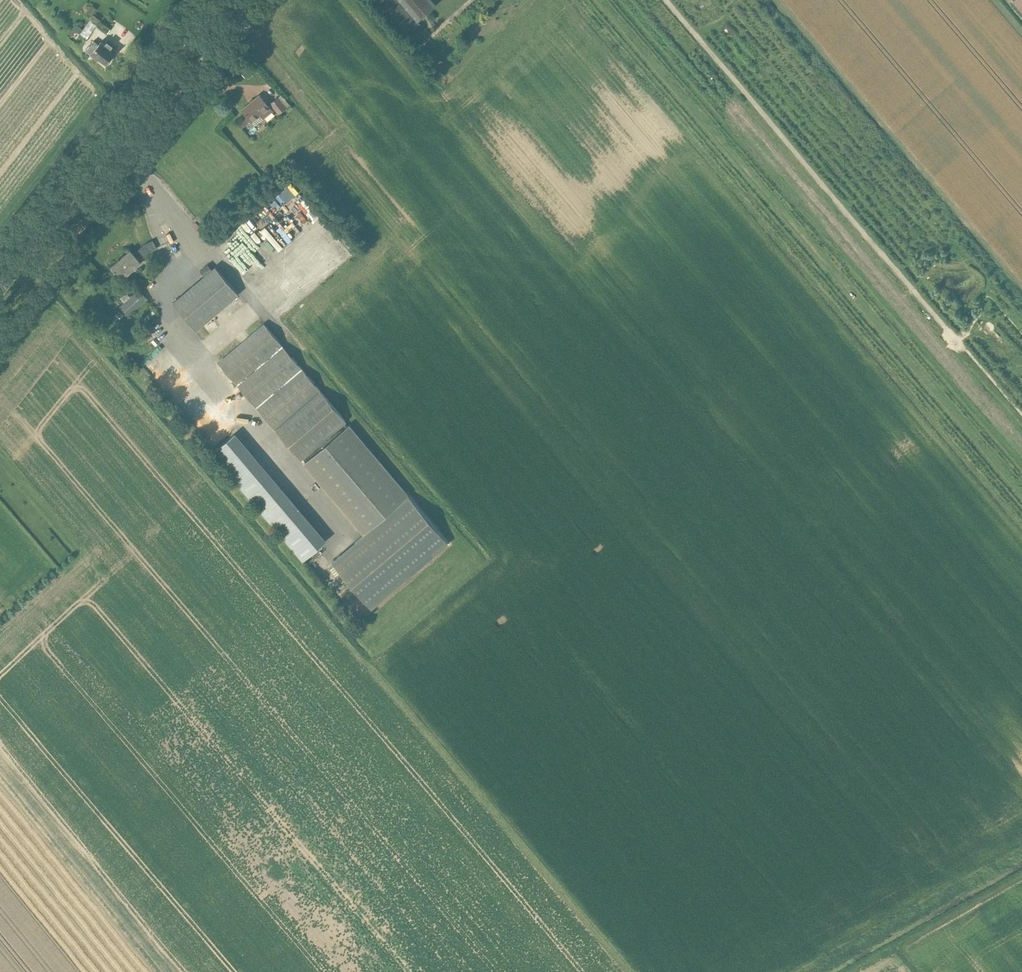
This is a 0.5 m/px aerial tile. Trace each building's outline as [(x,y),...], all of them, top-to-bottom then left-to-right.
[(405,31),(408,35),(420,24),(417,20),(436,4),(432,0),(378,0),(405,31)] [(1012,1),(1021,12),(1021,0),(1012,0),(1012,1)] [(85,14),(89,18),(98,9),(94,5),(85,14)] [(87,38),(92,31),(96,25),(100,19),(94,14),(85,26),(83,29),(80,33),(87,38)] [(98,25),(107,32),(110,29),(101,22),(98,25)] [(74,29),(80,33),(83,29),(77,25),(74,29)] [(106,64),(114,53),(117,50),(107,42),(105,44),(101,41),(98,44),(94,41),(87,50),(92,54),(91,54),(97,59),(99,58),(106,64)] [(247,66),(240,71),(245,77),(251,72),(252,70),(256,74),(258,72),(255,67),(251,62),(250,63),(247,66)] [(248,116),(239,125),(241,128),(250,121),(251,122),(252,121),(253,122),(261,115),(263,118),(263,119),(273,111),(270,107),(260,95),(242,109),(248,116)] [(270,103),(279,113),(287,107),(278,97),(270,103)] [(112,266),(122,277),(156,247),(152,240),(146,244),(134,254),(130,250),(112,266)] [(196,330),(225,305),(238,294),(215,266),(212,269),(207,263),(200,269),(204,275),(172,302),(196,330)] [(147,299),(138,289),(121,305),(129,315),(147,299)] [(301,459),(318,445),(346,421),(263,323),(218,362),(301,459)] [(303,463),(318,480),(363,533),(409,495),(349,424),(303,463)] [(302,560),(318,547),(326,540),(235,433),(212,452),(302,560)] [(448,543),(409,496),(331,561),(371,608),(448,543)]
